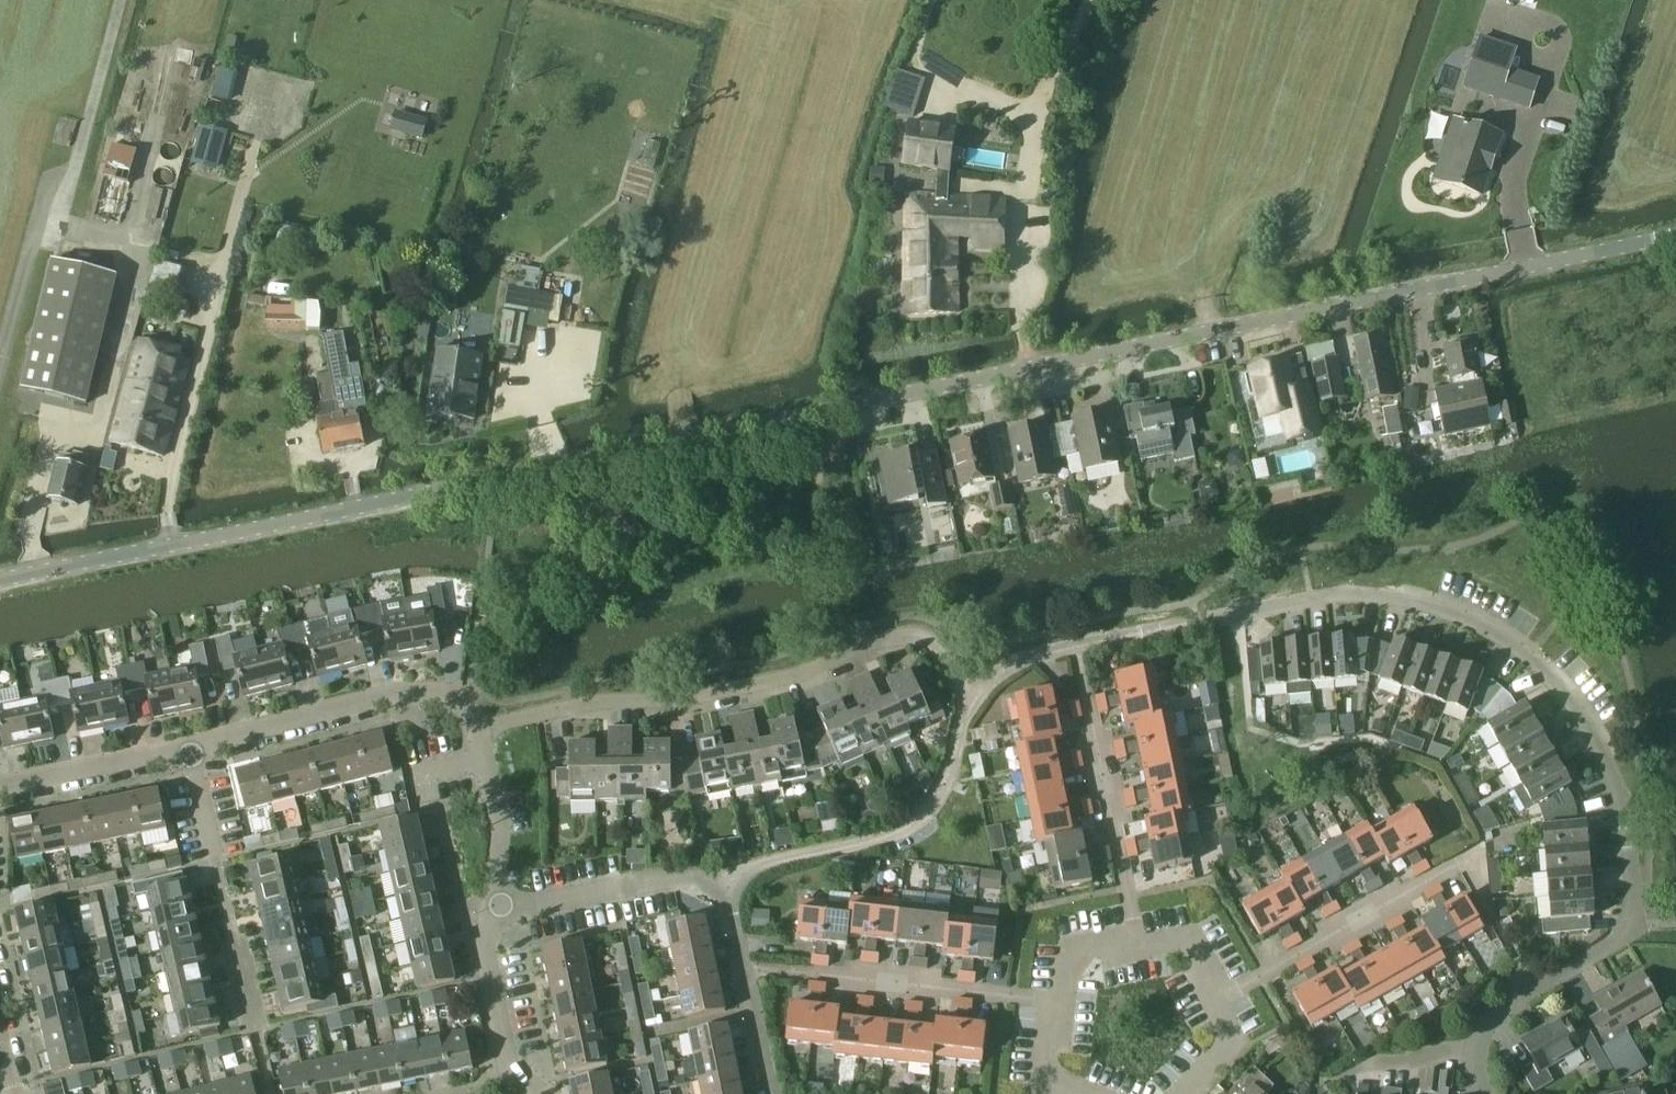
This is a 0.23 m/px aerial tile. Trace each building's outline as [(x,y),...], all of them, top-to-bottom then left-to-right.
[(1481,38),(1464,88),(1528,110),(1538,80),(1509,71),(1516,50),(1481,38)] [(175,64),(190,67),(193,53),(177,49),(175,64)] [(197,56),(190,80),(200,83),(207,59),(197,56)] [(233,75),(219,71),(212,97),(226,101),(233,75)] [(914,117),(925,80),(895,71),(884,108),(914,117)] [(402,111),(396,130),(429,140),(435,122),(402,111)] [(1444,150),(1434,179),(1482,195),(1502,135),(1469,124),(1465,123),(1454,119),(1444,150)] [(909,124),(903,165),(937,170),(948,171),(954,131),(909,124)] [(202,125),(191,164),(217,171),(227,132),(202,125)] [(111,144),(102,177),(92,217),(118,224),(129,184),(127,183),(136,151),(111,144)] [(870,183),(883,184),(884,168),(870,168),(870,183)] [(904,194),(902,316),(957,312),(956,237),(971,237),(971,244),(976,249),(1003,249),(1004,199),(947,196),(948,171),(937,170),(934,196),(904,194)] [(87,405),(117,277),(51,261),(20,389),(87,405)] [(527,295),(506,291),(499,339),(519,342),(527,295)] [(559,324),(563,298),(552,296),(550,311),(551,311),(549,322),(559,324)] [(268,297),(266,331),(306,332),(306,330),(320,331),(321,314),(319,304),(307,303),(299,302),(299,300),(268,297)] [(343,333),(324,336),(330,373),(342,451),(363,448),(357,414),(360,413),(363,412),(366,408),(366,403),(359,365),(349,367),(343,333)] [(1379,336),(1354,340),(1365,401),(1390,396),(1379,336)] [(123,399),(174,411),(175,410),(173,410),(186,364),(154,355),(157,345),(138,340),(123,399)] [(1433,392),(1443,436),(1490,427),(1479,374),(1480,374),(1473,342),(1444,348),(1450,380),(1452,388),(1433,392)] [(428,415),(473,421),(482,356),(437,350),(428,415)] [(1331,360),(1311,363),(1318,403),(1344,399),(1337,359),(1331,360)] [(1250,369),(1251,375),(1245,376),(1250,396),(1256,395),(1262,421),(1282,416),(1289,441),(1319,434),(1308,386),(1294,389),(1287,360),(1250,369)] [(321,403),(314,404),(318,429),(322,454),(342,451),(334,401),(329,375),(316,377),(321,403)] [(1418,389),(1406,387),(1404,410),(1415,411),(1418,389)] [(162,457),(174,411),(123,399),(110,443),(162,457)] [(1124,408),(1131,440),(1137,439),(1141,461),(1174,454),(1176,462),(1195,459),(1191,437),(1196,436),(1190,410),(1171,414),(1170,408),(1156,411),(1155,406),(1145,408),(1144,403),(1124,408)] [(1516,403),(1498,405),(1500,422),(1502,421),(1503,428),(1519,426),(1516,403)] [(1402,434),(1397,407),(1382,409),(1387,437),(1398,435),(1402,434)] [(1074,424),(1060,427),(1067,457),(1070,474),(1091,470),(1121,463),(1110,410),(1073,418),(1074,424)] [(1046,462),(1067,457),(1060,427),(1047,429),(1046,424),(1009,432),(1020,484),(1049,478),(1046,462)] [(1387,437),(1382,438),(1384,448),(1400,445),(1398,435),(1387,437)] [(952,443),(961,486),(995,479),(986,436),(952,443)] [(1126,440),(1121,441),(1124,458),(1134,456),(1132,445),(1127,446),(1126,440)] [(1228,469),(1244,465),(1240,451),(1225,455),(1228,469)] [(911,463),(909,452),(879,458),(889,506),(919,500),(918,494),(925,493),(928,509),(947,505),(936,452),(917,456),(918,461),(911,463)] [(63,504),(77,507),(86,471),(85,471),(88,457),(73,453),(73,457),(60,454),(58,464),(56,464),(55,467),(53,468),(51,476),(53,479),(48,500),(51,501),(52,504),(60,506),(63,504)] [(1321,485),(1327,484),(1331,478),(1329,472),(1324,469),(1318,471),(1315,476),(1316,482),(1321,485)] [(1008,484),(991,488),(996,510),(1013,507),(1008,484)] [(1072,489),(1061,491),(1065,507),(1067,518),(1078,515),(1076,505),(1072,489)] [(431,610),(407,614),(414,656),(439,651),(434,622),(447,620),(441,587),(427,590),(431,610)] [(1470,588),(1465,600),(1518,622),(1523,609),(1509,604),(1470,588)] [(405,600),(366,607),(372,633),(385,631),(390,661),(414,656),(407,614),(405,600)] [(329,617),(343,672),(367,666),(359,636),(372,633),(366,607),(329,617)] [(318,679),(343,672),(329,617),(291,627),(298,653),(311,649),(318,679)] [(298,653),(291,627),(277,631),(281,644),(258,650),(269,692),(293,685),(285,656),(298,653)] [(245,698),(269,692),(258,650),(235,656),(230,637),(216,640),(224,672),(237,669),(245,698)] [(1362,675),(1369,676),(1374,642),(1367,641),(1355,642),(1354,638),(1330,640),(1334,682),(1358,679),(1358,675),(1362,675)] [(1311,684),(1334,682),(1330,640),(1307,642),(1311,684)] [(1402,689),(1417,649),(1394,641),(1392,647),(1380,643),(1374,642),(1369,676),(1376,677),(1381,678),(1380,680),(1402,689)] [(1312,694),(1311,684),(1307,642),(1284,644),(1288,686),(1288,696),(1312,694)] [(170,672),(179,714),(203,709),(197,679),(210,676),(204,644),(190,647),(194,667),(170,672)] [(1264,688),(1288,686),(1284,644),(1260,646),(1261,651),(1247,652),(1250,685),(1263,684),(1264,688)] [(1424,697),(1439,658),(1417,649),(1402,689),(1424,697)] [(1461,666),(1439,658),(1424,697),(1446,705),(1461,666)] [(144,663),(130,666),(135,692),(148,689),(154,719),(179,714),(170,672),(147,676),(144,663)] [(135,692),(130,666),(116,669),(119,682),(96,687),(104,729),(129,724),(122,694),(135,692)] [(1481,716),(1503,690),(1494,682),(1482,678),(1483,674),(1461,666),(1446,705),(1469,713),(1470,709),(1474,711),(1481,716)] [(1207,667),(1195,669),(1198,684),(1210,681),(1207,667)] [(1115,677),(1119,696),(1120,701),(1157,694),(1152,669),(1115,677)] [(886,682),(893,698),(894,698),(907,728),(908,728),(930,718),(931,723),(945,717),(933,691),(921,696),(911,672),(886,682)] [(911,736),(908,728),(907,728),(894,698),(893,698),(882,703),(869,673),(858,678),(890,751),(893,749),(891,745),(911,736)] [(55,681),(60,707),(73,705),(80,734),(104,729),(96,687),(72,692),(69,678),(55,681)] [(857,706),(846,711),(849,718),(848,718),(861,748),(861,749),(864,757),(884,748),(886,752),(890,751),(858,678),(847,683),(857,706)] [(48,710),(60,707),(55,681),(41,684),(44,697),(21,702),(29,745),(54,740),(48,710)] [(1214,683),(1205,685),(1208,700),(1209,707),(1218,705),(1214,683)] [(1052,690),(1015,697),(1020,722),(1057,714),(1058,719),(1072,716),(1070,706),(1056,709),(1052,690)] [(1499,745),(1536,725),(1524,704),(1517,708),(1511,696),(1503,690),(1481,716),(1486,720),(1488,724),(1487,725),(1499,745)] [(1119,696),(1105,699),(1107,709),(1122,706),(1126,726),(1134,724),(1134,723),(1162,718),(1162,717),(1157,694),(1120,701),(1119,696)] [(1096,697),(1099,715),(1108,713),(1107,709),(1105,699),(1105,696),(1096,697)] [(1069,703),(1070,706),(1072,716),(1073,720),(1082,718),(1078,701),(1069,703)] [(29,745),(21,702),(0,706),(0,726),(5,750),(29,745)] [(849,718),(846,711),(842,702),(818,712),(825,728),(812,734),(823,770),(841,762),(842,766),(864,757),(861,749),(861,748),(848,718),(849,718)] [(1209,708),(1204,710),(1206,723),(1220,720),(1217,707),(1209,708)] [(760,787),(782,783),(780,774),(773,742),(772,742),(771,734),(759,737),(754,713),(742,715),(758,792),(761,792),(760,787)] [(1025,745),(1025,746),(1053,740),(1054,741),(1062,739),(1058,719),(1057,714),(1020,722),(1025,745)] [(730,785),(732,793),(753,789),(754,793),(758,792),(742,715),(730,717),(735,742),(723,745),(725,752),(724,752),(730,785)] [(1134,723),(1134,724),(1138,742),(1139,748),(1176,740),(1171,715),(1162,717),(1162,718),(1134,723)] [(780,774),(782,783),(805,778),(804,774),(823,770),(812,734),(798,737),(794,720),(769,725),(771,734),(772,742),(773,742),(780,774)] [(1386,725),(1376,721),(1372,731),(1382,735),(1386,725)] [(1397,724),(1395,731),(1409,736),(1411,729),(1397,724)] [(1354,725),(1340,726),(1341,736),(1354,735),(1354,725)] [(1536,725),(1499,745),(1511,766),(1547,745),(1536,725)] [(1315,728),(1316,740),(1332,738),(1331,727),(1315,728)] [(609,761),(596,761),(596,794),(595,794),(595,803),(617,803),(617,807),(621,807),(620,728),(608,728),(609,761)] [(647,802),(647,793),(646,794),(646,761),(645,761),(633,761),(632,728),(620,728),(621,807),(625,807),(625,803),(647,802)] [(1300,741),(1316,740),(1315,728),(1299,729),(1300,741)] [(984,729),(970,732),(973,743),(986,740),(984,729)] [(1213,756),(1227,753),(1222,731),(1209,734),(1213,756)] [(1391,743),(1406,748),(1410,737),(1409,736),(1395,731),(1391,743)] [(383,735),(358,741),(369,779),(393,773),(383,735)] [(709,798),(732,793),(730,785),(724,752),(725,752),(723,745),(721,735),(695,740),(699,757),(685,760),(689,798),(708,794),(709,798)] [(1410,737),(1406,748),(1421,753),(1425,742),(1410,737)] [(1016,747),(1022,772),(1058,764),(1059,769),(1074,766),(1071,756),(1057,759),(1054,741),(1053,740),(1025,746),(1025,745),(1016,747)] [(1126,755),(1140,753),(1144,772),(1181,764),(1176,740),(1139,748),(1138,742),(1124,745),(1126,755)] [(334,748),(344,786),(369,779),(358,741),(334,748)] [(1114,744),(1118,761),(1127,759),(1126,755),(1124,745),(1123,742),(1114,744)] [(646,794),(647,793),(670,793),(670,798),(689,798),(685,760),(671,760),(671,743),(645,743),(645,761),(646,761),(646,794)] [(992,743),(981,746),(983,755),(994,752),(992,743)] [(596,761),(596,744),(570,744),(570,770),(557,770),(557,799),(572,799),(572,803),(595,803),(595,794),(596,794),(596,761)] [(1559,765),(1547,745),(1511,766),(1522,786),(1559,765)] [(344,786),(334,748),(310,754),(320,792),(344,786)] [(1071,752),(1071,756),(1074,766),(1074,769),(1083,767),(1080,750),(1071,752)] [(320,792),(310,754),(286,761),(296,799),(320,792)] [(1444,763),(1450,773),(1463,765),(1458,755),(1444,763)] [(271,805),(296,799),(286,761),(262,767),(271,805)] [(1063,788),(1059,769),(1058,764),(1022,772),(1027,796),(1063,788)] [(1149,796),(1186,788),(1181,764),(1144,772),(1148,791),(1149,796)] [(1522,786),(1514,791),(1526,812),(1530,819),(1542,815),(1575,805),(1573,799),(1566,788),(1570,786),(1559,765),(1522,786)] [(271,805),(262,767),(236,774),(246,812),(271,805)] [(983,768),(972,770),(974,781),(976,781),(985,779),(983,768)] [(1461,793),(1472,787),(1464,774),(1454,779),(1461,793)] [(1480,801),(1472,787),(1461,793),(1469,807),(1480,801)] [(1027,796),(1031,820),(1068,812),(1069,817),(1084,814),(1081,804),(1067,807),(1063,788),(1027,796)] [(1134,793),(1136,804),(1150,801),(1154,819),(1154,820),(1182,814),(1182,815),(1191,813),(1186,788),(1149,796),(1148,791),(1134,793)] [(1124,792),(1127,809),(1136,807),(1136,804),(1134,793),(1133,790),(1124,792)] [(133,797),(142,835),(167,830),(159,791),(133,797)] [(142,835),(133,797),(109,802),(117,840),(142,835)] [(1081,801),(1081,804),(1084,814),(1084,818),(1093,816),(1090,799),(1081,801)] [(117,840),(109,802),(85,807),(93,845),(117,840)] [(1576,811),(1575,805),(1542,815),(1544,822),(1544,827),(1543,827),(1545,850),(1587,847),(1585,823),(1577,824),(1576,811)] [(1484,833),(1499,827),(1487,806),(1473,814),(1484,833)] [(93,845),(85,807),(60,812),(68,851),(93,845)] [(377,812),(379,821),(397,817),(394,807),(377,812)] [(1433,841),(1414,809),(1392,821),(1411,854),(1406,856),(1414,869),(1423,863),(1415,851),(1433,841)] [(35,817),(43,856),(68,851),(60,812),(35,817)] [(361,825),(379,821),(377,812),(359,816),(361,825)] [(1031,820),(1037,845),(1045,843),(1045,842),(1073,836),(1069,817),(1068,812),(1031,820)] [(1154,819),(1145,821),(1149,840),(1150,845),(1187,838),(1182,815),(1182,814),(1154,820),(1154,819)] [(18,861),(43,856),(35,817),(10,822),(18,861)] [(1286,818),(1279,822),(1283,828),(1289,825),(1286,818)] [(328,823),(330,832),(348,828),(346,819),(328,823)] [(380,827),(386,851),(423,843),(418,819),(380,827)] [(1406,856),(1411,854),(1392,821),(1372,833),(1371,833),(1385,858),(1384,858),(1389,866),(1406,856)] [(313,836),(330,832),(328,823),(310,827),(313,836)] [(1372,833),(1367,825),(1345,838),(1364,870),(1359,873),(1367,885),(1376,880),(1368,868),(1384,858),(1385,858),(1371,833),(1372,833)] [(1232,829),(1218,832),(1220,841),(1234,838),(1232,829)] [(297,830),(280,834),(282,844),(299,840),(297,830)] [(1484,834),(1486,842),(1493,840),(1491,833),(1484,834)] [(282,844),(280,834),(262,838),(264,848),(282,844)] [(1045,842),(1045,843),(1050,866),(1087,859),(1088,864),(1102,860),(1100,851),(1086,854),(1082,834),(1073,836),(1045,842)] [(1254,835),(1247,839),(1250,846),(1258,841),(1254,835)] [(1151,851),(1155,870),(1192,862),(1187,838),(1150,845),(1149,840),(1135,843),(1137,853),(1151,851)] [(1364,870),(1345,838),(1324,850),(1342,882),(1359,873),(1364,870)] [(1125,842),(1129,859),(1138,857),(1137,853),(1135,843),(1134,840),(1125,842)] [(391,874),(428,866),(423,843),(386,851),(391,874)] [(342,861),(351,859),(348,845),(339,848),(342,861)] [(1099,847),(1100,851),(1102,860),(1103,864),(1112,862),(1108,845),(1099,847)] [(1589,870),(1587,847),(1545,850),(1547,874),(1589,870)] [(1333,905),(1325,892),(1342,882),(1324,850),(1303,862),(1321,894),(1316,897),(1324,910),(1333,905)] [(272,852),(257,855),(259,865),(274,861),(272,852)] [(832,860),(832,861),(843,862),(856,864),(857,855),(832,860)] [(256,888),(295,879),(290,858),(274,861),(259,865),(251,867),(256,888)] [(328,871),(337,869),(335,859),(326,861),(328,871)] [(354,872),(351,859),(342,861),(345,875),(354,872)] [(1087,859),(1050,866),(1055,891),(1092,883),(1088,864),(1087,859)] [(148,865),(150,875),(167,871),(165,861),(148,865)] [(832,861),(830,870),(842,872),(843,862),(832,861)] [(1003,863),(1006,875),(1017,873),(1015,861),(1003,863)] [(1300,907),(1300,906),(1316,897),(1321,894),(1303,862),(1281,874),(1285,882),(1286,882),(1300,907)] [(1426,862),(1423,863),(1414,869),(1411,870),(1415,878),(1430,870),(1426,862)] [(1488,879),(1500,878),(1499,862),(1487,864),(1488,879)] [(132,879),(150,875),(148,865),(129,870),(132,879)] [(434,889),(428,866),(391,874),(396,897),(434,889)] [(340,880),(337,869),(328,871),(331,882),(340,880)] [(1550,897),(1591,893),(1589,870),(1547,874),(1550,897)] [(116,873),(99,877),(101,886),(119,882),(116,873)] [(152,912),(191,902),(186,881),(184,882),(182,873),(165,877),(167,886),(147,891),(152,912)] [(101,886),(99,877),(81,881),(83,890),(101,886)] [(1502,894),(1500,878),(1488,879),(1490,895),(1502,894)] [(295,879),(256,888),(260,909),(300,900),(295,879)] [(1379,879),(1376,880),(1367,885),(1363,887),(1368,895),(1383,886),(1379,879)] [(1294,936),(1287,924),(1305,914),(1300,906),(1300,907),(1286,882),(1285,882),(1264,894),(1283,926),(1278,929),(1285,942),(1294,936)] [(68,884),(50,888),(52,897),(70,893),(68,884)] [(1439,885),(1424,894),(1428,901),(1431,900),(1440,895),(1443,893),(1439,885)] [(52,897),(50,888),(32,892),(35,902),(52,897)] [(439,912),(434,889),(396,897),(402,920),(439,912)] [(352,907),(362,905),(359,892),(349,894),(352,907)] [(1552,921),(1542,922),(1543,935),(1557,934),(1590,931),(1589,917),(1593,917),(1591,893),(1550,897),(1552,921)] [(1261,939),(1278,929),(1283,926),(1264,894),(1242,906),(1261,939)] [(1431,900),(1438,912),(1421,922),(1425,930),(1426,929),(1440,955),(1441,954),(1462,942),(1443,910),(1447,907),(1440,895),(1431,900)] [(1465,897),(1447,907),(1443,910),(1462,942),(1483,930),(1465,897)] [(338,913),(347,911),(344,899),(335,901),(338,913)] [(300,900),(260,909),(265,929),(305,920),(300,900)] [(337,911),(335,901),(335,900),(325,902),(328,913),(337,911)] [(876,903),(851,900),(850,909),(851,909),(848,937),(867,939),(872,940),(876,903)] [(196,923),(191,902),(152,912),(157,933),(196,923)] [(797,940),(817,943),(822,943),(826,906),(802,903),(797,940)] [(875,955),(877,941),(896,943),(901,905),(876,903),(872,940),(867,939),(865,954),(875,955)] [(1336,903),(1333,905),(1324,910),(1321,912),(1325,919),(1340,911),(1336,903)] [(21,937),(59,928),(53,904),(16,913),(21,937)] [(93,920),(102,918),(99,904),(90,906),(93,920)] [(1499,905),(1500,918),(1508,917),(1513,912),(1512,904),(1499,905)] [(365,919),(362,905),(352,907),(355,921),(365,919)] [(921,945),(925,908),(901,905),(896,943),(916,945),(921,945)] [(817,943),(815,957),(826,958),(827,944),(847,946),(848,937),(851,909),(850,909),(826,906),(822,943),(817,943)] [(916,945),(914,959),(924,960),(926,946),(944,948),(945,948),(948,920),(949,920),(950,911),(925,908),(921,945),(916,945)] [(116,909),(108,911),(110,922),(119,920),(116,909)] [(349,921),(347,911),(338,913),(340,923),(349,921)] [(444,935),(439,912),(402,920),(407,943),(444,935)] [(750,912),(749,931),(769,932),(769,913),(750,912)] [(1390,933),(1393,931),(1402,926),(1405,925),(1401,917),(1386,925),(1390,933)] [(98,943),(108,941),(102,918),(93,920),(98,943)] [(672,950),(711,942),(706,918),(667,926),(672,950)] [(1510,918),(1502,922),(1508,933),(1516,930),(1510,918)] [(305,920),(265,929),(270,950),(309,941),(305,920)] [(944,948),(943,957),(963,959),(969,959),(973,922),(949,920),(948,920),(945,948),(944,948)] [(993,962),(998,925),(973,922),(969,959),(963,959),(962,973),(972,974),(974,960),(993,962)] [(201,944),(196,923),(157,933),(161,953),(201,944)] [(1393,931),(1400,944),(1383,954),(1402,986),(1423,974),(1405,942),(1409,939),(1402,926),(1393,931)] [(27,959),(64,951),(59,928),(21,937),(27,959)] [(115,942),(124,940),(121,929),(112,931),(115,942)] [(1423,974),(1445,962),(1441,954),(1440,955),(1426,929),(1425,930),(1409,939),(1405,942),(1423,974)] [(450,958),(444,935),(407,943),(412,966),(450,958)] [(1298,935),(1294,936),(1285,942),(1282,943),(1287,951),(1302,943),(1298,935)] [(363,954),(372,951),(369,938),(360,940),(363,954)] [(629,940),(633,958),(642,956),(639,938),(629,940)] [(120,963),(129,961),(124,940),(115,942),(120,963)] [(113,964),(108,941),(98,943),(104,966),(113,964)] [(309,941),(270,950),(275,971),(314,961),(309,941)] [(347,954),(356,952),(354,941),(345,943),(347,954)] [(548,975),(587,967),(582,941),(543,949),(548,975)] [(1347,958),(1350,956),(1359,951),(1362,949),(1358,941),(1343,950),(1347,958)] [(716,965),(711,942),(672,950),(676,973),(716,965)] [(206,965),(201,944),(161,953),(166,974),(206,965)] [(616,961),(626,959),(623,945),(613,947),(616,961)] [(69,974),(64,951),(27,959),(32,983),(69,974)] [(368,977),(378,974),(372,951),(363,954),(368,977)] [(1357,968),(1341,978),(1355,1003),(1354,1003),(1359,1011),(1381,999),(1362,966),(1367,963),(1359,951),(1350,956),(1357,968)] [(358,963),(356,952),(347,954),(350,965),(358,963)] [(878,964),(879,955),(875,955),(865,954),(862,953),(861,962),(878,964)] [(1383,954),(1367,963),(1362,966),(1381,999),(1402,986),(1383,954)] [(642,956),(633,958),(637,976),(646,974),(642,956)] [(829,958),(826,958),(815,957),(812,957),(811,966),(828,968),(829,958)] [(455,982),(450,958),(412,966),(418,990),(455,982)] [(1300,974),(1303,973),(1312,967),(1315,966),(1311,958),(1296,966),(1300,974)] [(629,972),(626,959),(616,961),(619,974),(629,972)] [(911,959),(910,968),(927,970),(928,961),(924,960),(914,959),(911,959)] [(134,981),(129,961),(120,963),(125,983),(134,981)] [(314,961),(275,971),(279,991),(319,982),(314,961)] [(116,977),(113,964),(104,966),(107,979),(116,977)] [(211,985),(206,965),(166,974),(171,994),(211,985)] [(720,988),(716,965),(676,973),(681,996),(720,988)] [(553,999),(592,991),(587,967),(548,975),(553,999)] [(1303,973),(1310,985),(1293,995),(1312,1028),(1334,1015),(1315,983),(1319,980),(1312,967),(1303,973)] [(1341,978),(1337,970),(1319,980),(1315,983),(1334,1015),(1354,1003),(1355,1003),(1341,978)] [(363,983),(361,972),(351,974),(354,985),(363,983)] [(958,973),(957,982),(975,984),(976,975),(972,974),(962,973),(958,973)] [(75,997),(69,974),(32,983),(37,1006),(75,997)] [(380,985),(378,974),(368,977),(374,1000),(383,998),(380,985)] [(1604,1013),(1591,1020),(1605,1045),(1627,1033),(1624,1027),(1659,1007),(1649,990),(1651,989),(1642,974),(1596,1000),(1604,1013)] [(136,992),(134,981),(125,983),(127,994),(136,992)] [(323,1000),(319,982),(279,991),(284,1013),(306,1008),(308,1016),(338,1009),(335,997),(323,1000)] [(808,992),(811,993),(822,994),(825,994),(826,985),(809,983),(808,992)] [(215,1006),(211,985),(171,994),(176,1015),(215,1006)] [(639,987),(642,1004),(652,1002),(648,985),(639,987)] [(725,1012),(720,988),(681,996),(686,1020),(725,1012)] [(432,994),(436,1007),(448,1004),(445,991),(432,994)] [(597,1016),(592,991),(553,999),(558,1024),(597,1016)] [(790,1005),(786,1042),(811,1045),(815,1007),(820,1008),(822,994),(811,993),(810,1007),(790,1005)] [(423,1010),(436,1007),(432,994),(420,997),(423,1010)] [(627,1010),(636,1008),(633,994),(624,996),(627,1010)] [(115,1012),(124,1010),(121,996),(111,998),(115,1012)] [(75,997),(37,1006),(43,1028),(80,1020),(75,997)] [(856,1006),(859,1007),(870,1008),(873,1008),(874,999),(857,997),(856,1006)] [(1422,1002),(1428,1012),(1437,1007),(1432,997),(1422,1002)] [(954,1009),(958,1009),(968,1010),(972,1010),(973,1001),(955,999),(954,1009)] [(386,1004),(389,1018),(402,1015),(399,1001),(386,1004)] [(652,1002),(642,1004),(646,1022),(656,1021),(652,1002)] [(905,1012),(908,1012),(918,1013),(922,1014),(923,1004),(906,1003),(905,1012)] [(377,1021),(389,1018),(386,1004),(374,1007),(377,1021)] [(220,1027),(215,1006),(176,1015),(181,1036),(199,1032),(202,1041),(219,1037),(217,1028),(220,1027)] [(840,1010),(820,1008),(815,1007),(811,1045),(835,1047),(838,1019),(839,1019),(840,1010)] [(859,1007),(858,1021),(839,1019),(838,1019),(835,1047),(834,1056),(859,1059),(863,1022),(868,1022),(870,1008),(859,1007)] [(639,1022),(636,1008),(627,1010),(629,1023),(639,1022)] [(933,1058),(934,1058),(957,1061),(961,1024),(966,1024),(968,1010),(958,1009),(956,1023),(936,1021),(935,1030),(936,1030),(933,1058)] [(127,1023),(124,1010),(115,1012),(118,1025),(127,1023)] [(134,1025),(143,1022),(141,1012),(132,1014),(134,1025)] [(340,1015),(343,1029),(356,1026),(353,1012),(340,1015)] [(908,1012),(906,1026),(887,1024),(883,1062),(908,1064),(912,1027),(917,1028),(918,1013),(908,1012)] [(331,1032),(343,1029),(340,1015),(327,1018),(331,1032)] [(597,1016),(558,1024),(563,1048),(602,1040),(597,1016)] [(1521,1071),(1534,1093),(1553,1083),(1546,1070),(1581,1049),(1564,1018),(1522,1042),(1534,1063),(1521,1071)] [(80,1020),(43,1028),(48,1051),(85,1043),(80,1020)] [(146,1034),(143,1022),(134,1025),(137,1036),(146,1034)] [(639,1022),(629,1023),(632,1035),(641,1033),(641,1030),(639,1022)] [(883,1062),(887,1024),(868,1022),(863,1022),(859,1059),(883,1062)] [(307,1023),(294,1026),(297,1039),(310,1037),(307,1023)] [(961,1024),(957,1061),(982,1064),(986,1027),(966,1024),(961,1024)] [(297,1039),(294,1026),(281,1029),(284,1042),(297,1039)] [(694,1058),(733,1050),(728,1026),(689,1034),(694,1058)] [(908,1064),(933,1067),(934,1058),(933,1058),(936,1030),(935,1030),(917,1028),(912,1027),(908,1064)] [(441,1037),(449,1074),(473,1069),(465,1032),(441,1037)] [(1590,1032),(1580,1038),(1591,1057),(1601,1051),(1590,1032)] [(449,1074),(441,1037),(418,1042),(426,1079),(449,1074)] [(607,1066),(602,1040),(563,1048),(568,1074),(607,1066)] [(230,1041),(217,1044),(221,1057),(233,1055),(230,1041)] [(426,1079),(418,1042),(395,1047),(403,1084),(426,1079)] [(91,1067),(85,1043),(48,1051),(54,1075),(91,1067)] [(135,1056),(132,1043),(122,1045),(125,1059),(135,1056)] [(221,1057),(217,1044),(205,1047),(208,1060),(221,1057)] [(646,1058),(643,1044),(634,1046),(637,1060),(646,1058)] [(651,1048),(655,1066),(665,1064),(661,1046),(651,1048)] [(403,1084),(395,1047),(372,1051),(379,1089),(403,1084)] [(1610,1062),(1622,1082),(1646,1068),(1634,1048),(1610,1062)] [(738,1073),(733,1050),(694,1058),(699,1081),(738,1073)] [(379,1089),(372,1051),(349,1056),(356,1093),(379,1089)] [(184,1052),(171,1055),(175,1068),(187,1065),(184,1052)] [(175,1068),(171,1055),(159,1057),(162,1071),(175,1068)] [(349,1056),(326,1061),(332,1093),(354,1093),(356,1093),(349,1056)] [(308,1093),(332,1093),(326,1061),(302,1066),(308,1093)] [(138,1062),(125,1065),(128,1079),(141,1076),(138,1062)] [(665,1064),(655,1066),(659,1084),(668,1082),(665,1064)] [(128,1079),(125,1065),(113,1068),(116,1082),(128,1079)] [(302,1066),(278,1071),(283,1093),(308,1093),(302,1066)] [(1274,1087),(1254,1068),(1228,1093),(1267,1093),(1274,1087)] [(1439,1089),(1441,1072),(1429,1071),(1426,1093),(1428,1093),(1438,1093),(1439,1089)] [(92,1073),(79,1076),(82,1090),(95,1087),(92,1073)] [(644,1092),(653,1090),(650,1073),(640,1075),(644,1092)] [(738,1073),(699,1081),(701,1093),(742,1093),(738,1073)] [(609,1074),(570,1083),(572,1093),(613,1093),(609,1074)] [(82,1090),(79,1076),(67,1079),(70,1093),(82,1090)] [(230,1093),(255,1093),(251,1076),(227,1082),(230,1093)] [(227,1082),(204,1088),(206,1093),(230,1093),(227,1082)] [(1369,1087),(1359,1085),(1358,1093),(1368,1093),(1369,1087)]
